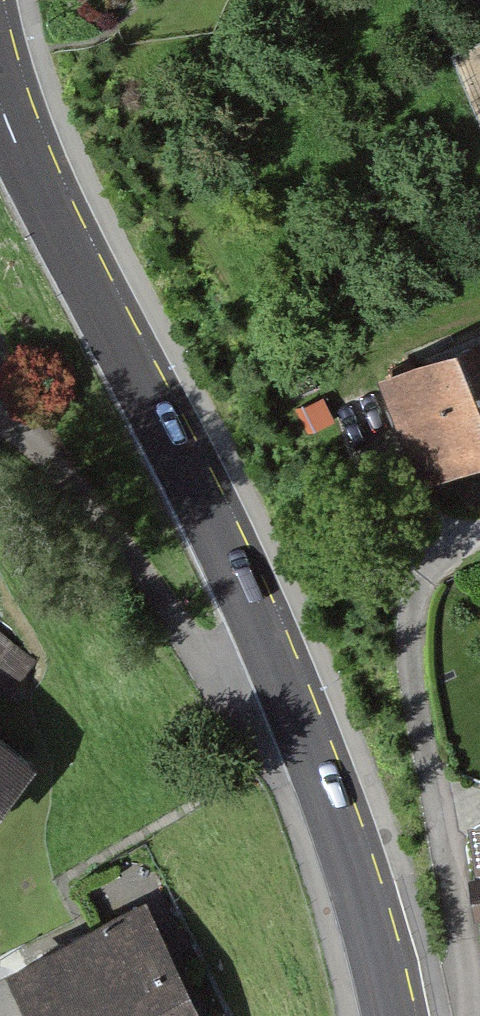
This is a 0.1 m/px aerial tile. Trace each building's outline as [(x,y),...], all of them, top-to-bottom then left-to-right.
[(479,473),(479,349),(421,375),(466,479),(479,473)] [(0,738),(0,817),(39,768),(0,738)] [(469,829),(479,884),(479,828),(469,829)] [(142,911),(6,979),(25,1015),(195,1015),(142,911)]
